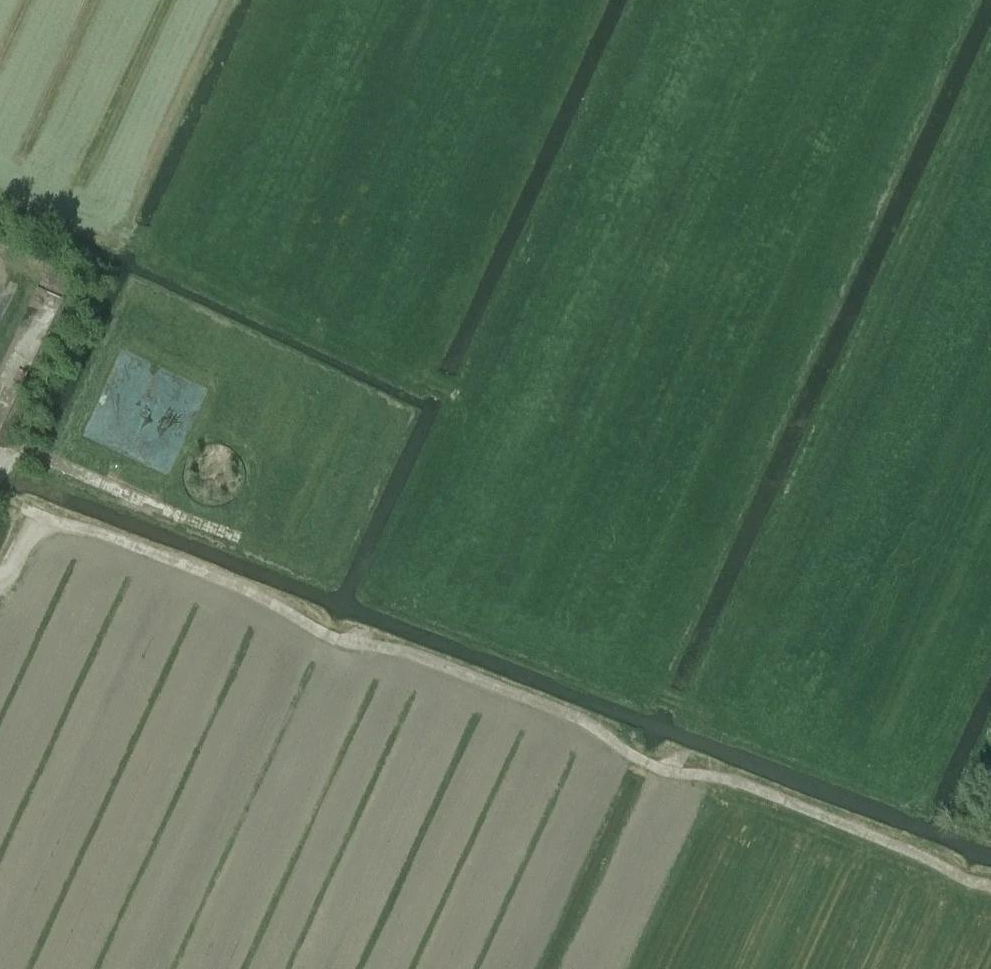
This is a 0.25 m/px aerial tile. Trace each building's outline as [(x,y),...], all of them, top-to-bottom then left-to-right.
[(66,296),(41,284),(30,304),(55,316),(66,296)]
